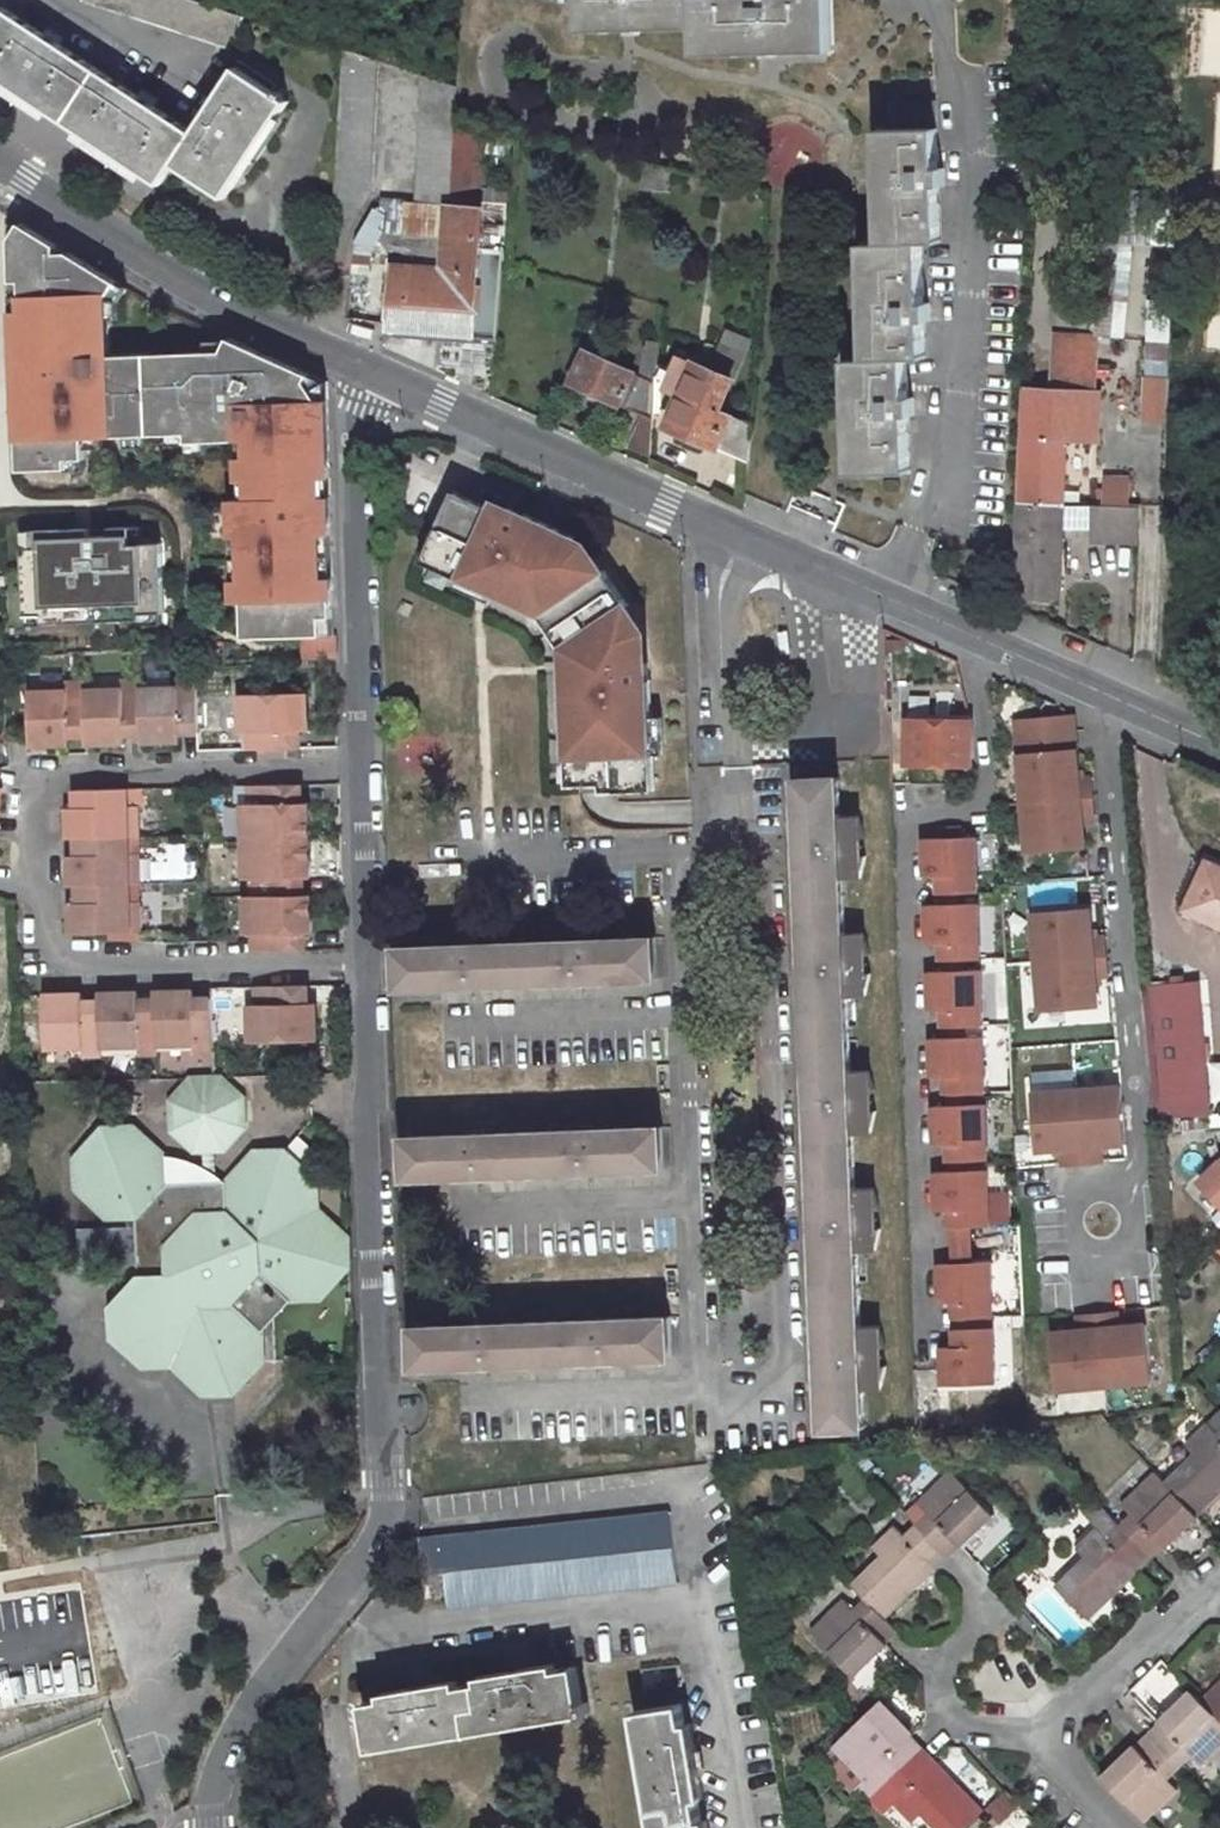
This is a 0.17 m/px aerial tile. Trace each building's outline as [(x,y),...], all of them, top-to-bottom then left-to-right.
[(232,48),(244,15),(199,0),(90,0),(232,48)] [(544,11),(556,12),(557,0),(545,0),(544,11)] [(584,30),(630,29),(698,28),(699,56),(764,55),(831,54),(829,0),(583,0),(584,30)] [(60,41),(64,36),(49,26),(45,32),(5,4),(0,12),(0,76),(160,184),(174,163),(224,197),(252,155),(257,158),(266,144),(262,141),(288,101),(237,66),(194,131),(154,104),(158,97),(142,87),(139,93),(60,41)] [(345,49),(334,213),(351,213),(372,179),(378,60),(345,49)] [(426,77),(418,203),(451,205),(458,119),(455,119),(456,87),(426,77)] [(884,240),(864,241),(866,309),(867,356),(847,356),(848,400),(850,473),(912,471),(910,416),(917,416),(916,396),(911,397),(909,356),(927,356),(926,320),(933,320),(932,301),(925,301),(924,240),(944,239),(943,184),(949,183),(948,164),(943,165),(942,97),(893,99),(894,125),(880,126),(882,174),(884,240)] [(504,248),(480,247),(484,209),(485,126),(458,119),(451,205),(448,235),(446,267),(398,265),(395,265),(391,331),(497,339),(504,248)] [(766,185),(818,186),(819,129),(767,128),(766,185)] [(381,198),(378,231),(401,233),(448,235),(451,205),(418,203),(408,202),(408,199),(381,198)] [(484,209),(480,247),(504,248),(507,210),(484,209)] [(309,385),(312,378),(274,361),(231,342),(224,355),(110,359),(108,302),(120,285),(72,255),(60,255),(59,246),(24,223),(14,239),(15,282),(24,281),(25,311),(16,311),(18,368),(18,374),(19,414),(28,414),(29,431),(20,431),(21,471),(69,469),(69,460),(87,460),(86,439),(189,435),(189,444),(240,443),(249,443),(249,461),(240,461),(241,484),(250,483),(251,502),(241,502),(233,503),(234,540),(243,540),(244,583),(236,583),(236,605),(245,605),(246,641),(335,638),(335,630),(334,580),(325,581),(324,558),(333,558),(331,500),(322,500),(322,481),(330,480),(328,404),(321,403),(309,385)] [(401,233),(398,265),(446,267),(448,235),(401,233)] [(24,281),(15,282),(16,311),(25,311),(24,281)] [(1106,337),(1121,339),(1125,305),(1110,303),(1106,337)] [(457,364),(459,342),(442,342),(441,363),(457,364)] [(750,424),(718,411),(743,355),(722,345),(710,372),(695,365),(668,428),(747,462),(750,424)] [(1056,345),(1055,363),(1094,366),(1095,348),(1056,345)] [(587,351),(572,384),(653,419),(656,382),(633,372),(635,366),(622,359),(619,366),(587,351)] [(1055,363),(1054,390),(1093,392),(1094,366),(1055,363)] [(328,404),(328,386),(312,378),(309,385),(321,403),(328,404)] [(1170,380),(1147,380),(1144,421),(1168,422),(1169,411),(1170,380)] [(1028,389),(1025,436),(1066,439),(1092,441),(1098,393),(1093,392),(1054,390),(1028,389)] [(28,414),(19,414),(20,431),(29,431),(28,414)] [(1025,436),(1021,503),(1063,505),(1066,439),(1025,436)] [(249,443),(240,443),(240,461),(249,461),(249,443)] [(1107,477),(1106,507),(1130,508),(1131,479),(1107,477)] [(331,500),(330,480),(322,481),(322,500),(331,500)] [(250,483),(241,484),(241,502),(251,502),(250,483)] [(505,519),(455,495),(435,540),(440,543),(429,568),(528,612),(531,605),(550,614),(570,644),(571,665),(563,665),(565,716),(571,717),(572,741),(574,789),(575,789),(575,796),(653,793),(649,685),(647,685),(646,667),(638,667),(637,632),(623,611),(600,577),(587,556),(572,549),(577,541),(524,517),(524,519),(508,512),(505,519)] [(1021,503),(1016,594),(1057,595),(1063,505),(1021,503)] [(1130,508),(1106,507),(1096,506),(1094,537),(1139,539),(1141,508),(1130,508)] [(85,529),(32,530),(32,548),(23,548),(25,615),(43,615),(43,623),(141,620),(141,614),(163,614),(161,544),(131,545),(130,527),(86,528),(85,529)] [(243,540),(234,540),(236,583),(244,583),(243,540)] [(440,543),(435,540),(424,564),(429,568),(440,543)] [(334,580),(333,558),(324,558),(325,581),(334,580)] [(605,574),(600,577),(623,611),(627,608),(605,574)] [(913,654),(891,654),(893,714),(914,713),(913,654)] [(182,718),(199,717),(198,680),(178,681),(179,689),(142,690),(143,719),(144,736),(144,743),(183,742),(183,734),(182,718)] [(143,719),(142,690),(142,682),(123,682),(123,691),(86,692),(87,721),(88,737),(88,744),(127,743),(127,736),(126,720),(143,719)] [(87,721),(86,692),(86,683),(67,684),(67,692),(31,694),(33,746),(72,745),(71,737),(71,722),(87,721)] [(248,734),(249,752),(293,751),(293,733),(300,733),(307,733),(306,695),(241,697),(242,735),(248,734)] [(1044,732),(1075,729),(1074,715),(1043,717),(1044,732)] [(199,717),(182,718),(183,734),(200,734),(199,717)] [(1043,717),(1017,720),(1020,754),(1046,752),(1044,732),(1043,717)] [(143,719),(126,720),(127,736),(144,736),(143,719)] [(87,721),(71,722),(71,737),(88,737),(87,721)] [(969,723),(906,722),(907,766),(969,767),(969,723)] [(1075,729),(1044,732),(1046,752),(1076,749),(1075,729)] [(1024,802),(1094,796),(1092,776),(1079,778),(1076,749),(1046,752),(1020,754),(1024,802)] [(838,778),(797,779),(825,1430),(867,1428),(865,1388),(883,1388),(888,1366),(882,1366),(881,1348),(887,1347),(880,1326),(862,1327),(859,1251),(877,1250),(882,1229),(876,1229),(875,1210),(881,1210),(874,1189),(856,1189),(854,1133),(872,1133),(877,1111),(871,1111),(870,1093),(876,1092),(869,1071),(851,1071),(848,996),(866,995),(871,974),(865,974),(864,955),(870,955),(863,933),(845,933),(843,878),(861,878),(866,856),(860,857),(859,837),(865,837),(858,816),(840,817),(838,778)] [(311,840),(310,803),(302,803),(295,803),(294,785),(250,786),(251,804),(244,805),(245,842),(311,840)] [(127,790),(83,792),(84,809),(76,810),(69,810),(69,840),(77,839),(85,839),(129,837),(138,838),(137,807),(128,808),(127,790)] [(83,792),(75,792),(76,810),(84,809),(83,792)] [(1094,796),(1024,802),(1028,850),(1085,845),(1082,816),(1096,814),(1094,796)] [(129,837),(85,839),(85,857),(78,857),(70,857),(71,887),(78,887),(86,887),(86,886),(130,885),(130,886),(139,885),(138,855),(129,855),(129,837)] [(976,837),(923,839),(925,876),(938,876),(938,893),(961,892),(978,892),(976,837)] [(85,839),(77,839),(78,857),(85,857),(85,839)] [(311,840),(245,842),(246,879),(252,879),(253,897),(297,895),(297,878),(304,877),(311,877),(311,840)] [(1186,913),(1219,929),(1219,871),(1208,865),(1186,913)] [(130,885),(86,886),(86,887),(86,905),(79,905),(71,905),(72,936),(141,933),(140,903),(130,903),(130,886),(130,885)] [(961,892),(938,893),(939,905),(962,903),(961,892)] [(297,895),(253,897),(246,897),(247,934),(254,935),(254,952),(299,951),(298,933),(306,933),(313,932),(312,895),(304,895),(297,895)] [(939,905),(926,905),(928,943),(941,942),(941,960),(964,959),(981,959),(979,903),(962,903),(939,905)] [(1034,913),(1038,961),(1108,955),(1107,936),(1093,937),(1091,908),(1034,913)] [(653,939),(400,950),(400,990),(655,980),(653,939)] [(1108,955),(1038,961),(1042,1009),(1098,1004),(1096,975),(1110,974),(1108,955)] [(964,970),(964,959),(941,960),(942,971),(964,970)] [(942,971),(929,972),(930,1010),(944,1009),(945,1027),(967,1026),(983,1025),(981,970),(964,970),(942,971)] [(1213,1116),(1200,981),(1153,985),(1164,1120),(1181,1118),(1213,1116)] [(301,984),(256,986),(257,1003),(250,1004),(252,1041),(317,1039),(316,1001),(309,1001),(301,1002),(301,984)] [(238,986),(219,986),(220,999),(239,998),(238,986)] [(194,990),(156,991),(156,999),(156,1015),(157,1044),(193,1043),(194,1051),(214,1052),(213,1014),(195,1014),(194,998),(194,990)] [(139,992),(100,993),(101,1001),(100,1017),(101,1046),(137,1045),(138,1053),(157,1052),(157,1044),(156,1015),(139,1016),(139,999),(139,992)] [(101,1054),(101,1046),(100,1017),(84,1017),(84,1001),(84,993),(45,994),(46,1047),(82,1046),(82,1054),(101,1054)] [(213,998),(194,998),(195,1014),(213,1014),(213,998)] [(156,999),(139,999),(139,1016),(156,1015),(156,999)] [(101,1001),(84,1001),(84,1017),(100,1017),(101,1001)] [(967,1026),(945,1027),(945,1038),(968,1037),(967,1026)] [(969,1093),(986,1092),(984,1036),(968,1037),(945,1038),(932,1039),(933,1076),(947,1076),(948,1094),(969,1093)] [(220,1074),(190,1075),(169,1098),(170,1129),(192,1150),(222,1148),(244,1126),(243,1095),(220,1074)] [(1122,1086),(1077,1090),(1083,1162),(1102,1160),(1101,1145),(1126,1143),(1122,1086)] [(1077,1090),(1032,1094),(1038,1151),(1063,1148),(1064,1164),(1083,1162),(1077,1090)] [(969,1093),(948,1094),(948,1106),(970,1105),(969,1093)] [(973,1161),(989,1160),(987,1104),(970,1105),(948,1106),(934,1106),(936,1145),(949,1144),(950,1162),(973,1161)] [(175,1331),(175,1363),(205,1390),(237,1388),(265,1355),(265,1326),(296,1295),(325,1293),(354,1263),(353,1231),(324,1204),(323,1178),(288,1145),(261,1146),(228,1179),(170,1182),(169,1152),(138,1121),(105,1123),(76,1154),(77,1186),(108,1214),(130,1214),(139,1213),(141,1261),(141,1275),(143,1275),(128,1290),(175,1331)] [(663,1129),(406,1139),(407,1178),(665,1169),(663,1129)] [(1199,1180),(1219,1203),(1219,1160),(1199,1180)] [(950,1162),(950,1171),(973,1171),(973,1161),(950,1162)] [(952,1210),(953,1228),(992,1226),(990,1171),(973,1171),(950,1171),(937,1172),(939,1210),(952,1210)] [(81,1264),(141,1261),(139,1213),(130,1214),(130,1225),(80,1227),(81,1264)] [(955,1302),(956,1320),(979,1319),(996,1318),(993,1262),(941,1264),(943,1302),(955,1302)] [(1153,1382),(1148,1325),(1120,1328),(1118,1314),(1099,1315),(1105,1386),(1153,1382)] [(1105,1386),(1099,1315),(1080,1317),(1081,1331),(1053,1334),(1058,1390),(1105,1386)] [(671,1318),(413,1329),(414,1370),(671,1359),(671,1318)] [(956,1320),(957,1330),(979,1329),(979,1319),(956,1320)] [(979,1329),(957,1330),(957,1348),(944,1348),(946,1386),(999,1384),(996,1328),(979,1329)] [(1219,1482),(1219,1481),(1219,1427),(1214,1433),(1205,1424),(1183,1445),(1192,1454),(1163,1481),(1196,1516),(1219,1494),(1219,1483),(1219,1482)] [(924,1512),(913,1523),(946,1557),(957,1546),(959,1547),(991,1515),(947,1470),(914,1502),(924,1512)] [(1129,1513),(1118,1524),(1150,1558),(1163,1547),(1196,1516),(1163,1481),(1153,1471),(1120,1504),(1129,1513)] [(1082,1558),(1053,1587),(1086,1620),(1117,1592),(1112,1585),(1132,1566),(1137,1571),(1150,1558),(1118,1524),(1094,1500),(1082,1513),(1096,1527),(1075,1549),(1082,1558)] [(669,1516),(444,1539),(420,1542),(426,1599),(450,1596),(451,1610),(677,1587),(669,1516)] [(878,1557),(849,1584),(862,1598),(882,1619),(912,1590),(906,1584),(927,1563),(933,1569),(946,1557),(913,1523),(899,1536),(891,1526),(869,1548),(878,1557)] [(840,1600),(807,1633),(852,1677),(885,1645),(883,1643),(894,1631),(882,1619),(862,1598),(851,1610),(840,1600)] [(507,1674),(499,1675),(500,1681),(435,1692),(434,1685),(429,1686),(428,1682),(412,1685),(413,1689),(403,1691),(404,1697),(363,1704),(370,1751),(591,1713),(589,1703),(582,1704),(577,1667),(535,1675),(533,1669),(525,1671),(523,1665),(506,1668),(507,1674)] [(1198,1700),(1219,1722),(1219,1678),(1198,1700)] [(1154,1722),(1156,1724),(1145,1734),(1177,1767),(1189,1757),(1199,1766),(1219,1746),(1219,1722),(1198,1700),(1188,1689),(1154,1722)] [(878,1701),(849,1729),(833,1745),(834,1746),(865,1779),(857,1785),(869,1798),(886,1781),(921,1749),(878,1701)] [(696,1778),(702,1776),(701,1770),(706,1769),(704,1752),(699,1753),(698,1745),(690,1746),(684,1703),(636,1711),(655,1827),(703,1827),(696,1778)] [(1175,1790),(1164,1778),(1177,1767),(1145,1734),(1133,1747),(1131,1745),(1098,1776),(1143,1821),(1175,1790)] [(834,1746),(819,1758),(850,1791),(857,1785),(865,1779),(834,1746)] [(886,1781),(869,1798),(881,1810),(889,1802),(910,1824),(919,1815),(932,1827),(967,1827),(983,1812),(954,1782),(947,1788),(927,1766),(933,1761),(921,1749),(886,1781)]
